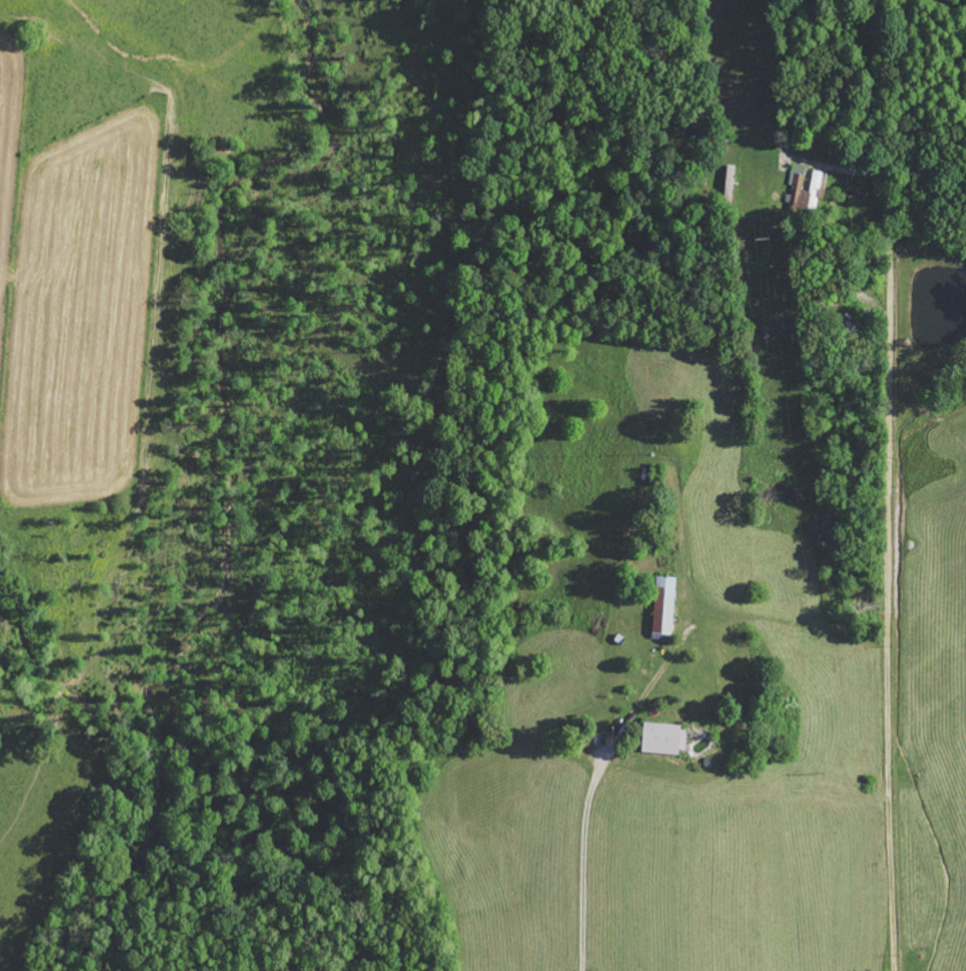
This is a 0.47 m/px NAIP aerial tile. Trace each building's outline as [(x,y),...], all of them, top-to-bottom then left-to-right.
[(824,172),(814,170),(811,192),(802,190),(805,175),(796,173),(790,209),(807,212),(808,207),(817,208),(819,197),(825,198),(827,189),(822,188),(824,172)] [(654,634),(675,635),(677,577),(657,577),(654,634)] [(644,753),(682,755),(683,725),(646,724),(644,753)]
